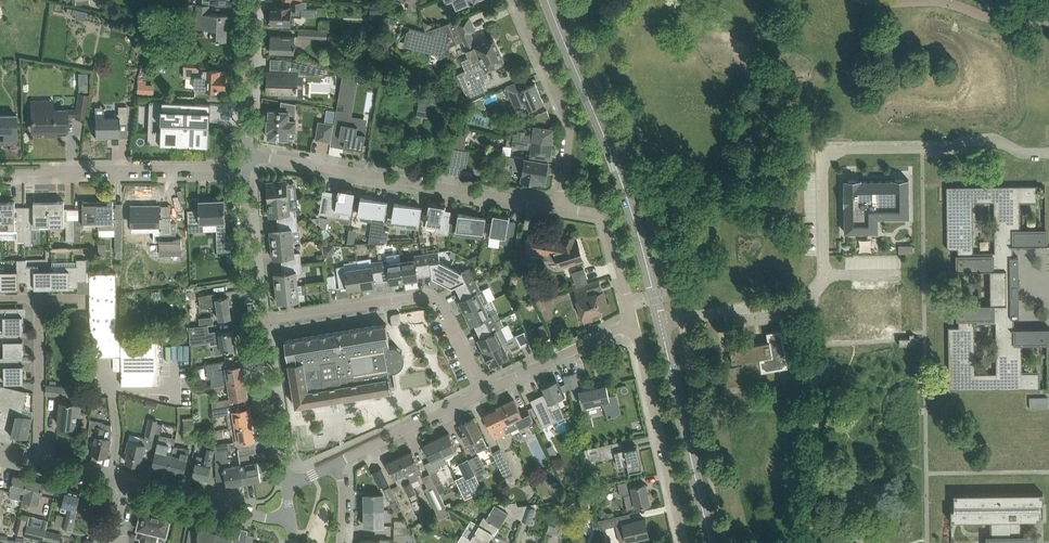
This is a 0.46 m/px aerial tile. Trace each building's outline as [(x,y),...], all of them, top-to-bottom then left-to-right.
[(295,16),(302,16),(302,1),(291,0),(291,7),(275,6),(275,9),(272,9),(271,24),(283,24),(282,26),(290,26),(290,24),(295,24),(295,16)] [(408,8),(417,9),(417,4),(416,4),(416,0),(409,0),(408,8)] [(446,3),(453,0),(457,10),(469,4),(467,0),(468,0),(445,0),(446,3)] [(209,13),(210,5),(197,4),(196,20),(205,21),(205,28),(217,29),(217,40),(227,40),(228,13),(209,13)] [(370,13),(380,13),(381,5),(370,5),(370,13)] [(87,12),(72,8),(67,7),(66,12),(71,13),(71,14),(74,15),(74,18),(85,21),(87,12)] [(403,46),(415,49),(442,55),(443,50),(463,41),(470,57),(463,60),(461,60),(466,70),(458,73),(457,74),(468,98),(484,90),(488,89),(487,89),(485,83),(486,83),(491,81),(491,80),(491,78),(487,68),(495,65),(493,62),(503,58),(494,38),(477,46),(472,36),(471,36),(469,32),(475,30),(470,17),(460,21),(456,23),(455,20),(437,27),(425,31),(424,31),(420,30),(410,27),(410,29),(406,32),(403,46)] [(425,31),(437,27),(422,20),(425,31)] [(299,38),(327,39),(327,31),(299,30),(299,38)] [(270,51),(281,52),(294,52),(294,48),(295,48),(296,45),(295,45),(295,36),(271,35),(270,51)] [(156,42),(149,41),(148,50),(154,51),(156,42)] [(295,97),(296,72),(318,73),(318,71),(326,72),(326,68),(285,58),(281,58),(281,72),(274,72),(274,77),(269,77),(269,91),(280,92),(280,96),(283,96),(283,98),(292,98),(292,96),(295,97)] [(206,88),(208,88),(219,89),(219,87),(225,87),(226,70),(208,70),(209,61),(198,61),(184,61),(184,68),(184,77),(196,77),(196,87),(206,88)] [(343,73),(333,131),(340,132),(339,142),(345,143),(344,145),(354,147),(363,149),(364,146),(367,126),(366,126),(366,127),(349,124),(350,117),(350,116),(352,116),(352,115),(357,84),(356,84),(352,83),(353,76),(353,75),(343,72),(343,73)] [(524,78),(511,84),(506,86),(514,107),(527,101),(530,109),(544,103),(536,83),(527,86),(524,78)] [(53,106),(31,106),(31,109),(31,110),(32,121),(34,121),(34,130),(45,130),(45,134),(57,134),(57,128),(65,128),(66,134),(66,116),(76,116),(76,117),(84,118),(85,118),(87,108),(89,94),(79,93),(77,109),(66,109),(54,110),(53,110),(53,106)] [(417,115),(420,116),(426,117),(428,117),(430,105),(432,96),(432,95),(421,93),(417,113),(417,115)] [(297,103),(282,100),(282,110),(270,110),(269,119),(268,119),(268,128),(269,128),(268,137),(288,138),(288,130),(296,130),(297,103)] [(150,101),(149,119),(161,119),(161,124),(178,124),(177,146),(208,147),(209,126),(210,110),(211,103),(163,101),(150,101)] [(114,113),(114,117),(103,117),(103,113),(94,114),(94,128),(95,128),(95,138),(96,138),(96,137),(108,137),(108,132),(112,132),(112,134),(119,134),(119,138),(119,124),(127,124),(127,114),(127,106),(118,106),(118,113),(114,113)] [(547,110),(535,115),(534,121),(549,124),(550,117),(549,117),(549,116),(547,110)] [(17,126),(16,114),(0,115),(0,127),(3,127),(3,143),(17,143),(17,126)] [(319,121),(316,138),(330,141),(330,140),(331,140),(334,124),(333,124),(319,121)] [(514,128),(512,137),(514,137),(552,142),(553,128),(543,127),(535,126),(535,131),(514,128)] [(458,127),(454,147),(465,148),(468,128),(458,127)] [(514,137),(512,137),(507,136),(506,144),(528,147),(527,153),(539,155),(550,156),(552,142),(514,137)] [(466,150),(454,148),(451,164),(464,166),(466,150)] [(525,158),(504,154),(503,161),(514,163),(514,168),(523,170),(521,179),(539,182),(546,183),(546,178),(549,162),(538,160),(525,158)] [(878,231),(878,217),(909,217),(908,178),(891,178),(891,180),(861,180),(861,179),(845,179),(845,193),(844,193),(844,205),(845,205),(845,232),(878,231)] [(267,186),(268,201),(289,199),(287,180),(270,181),(270,182),(271,182),(271,185),(267,186)] [(1020,201),(1037,201),(1036,186),(1041,186),(1041,185),(947,186),(947,187),(948,249),(948,248),(958,248),(958,270),(954,270),(954,271),(990,270),(991,304),(955,304),(955,305),(959,305),(959,327),(949,327),(949,389),(1044,388),(1044,387),(1039,387),(1039,372),(1023,372),(1022,342),(1047,342),(1047,360),(1048,360),(1048,328),(1012,328),(1012,317),(1019,317),(1019,256),(1011,256),(1011,245),(1048,245),(1048,244),(1047,244),(1046,212),(1045,212),(1046,230),(1021,231),(1020,201)] [(338,196),(331,194),(327,215),(339,216),(339,219),(342,223),(350,224),(352,212),(355,190),(339,188),(338,196)] [(324,193),(324,190),(320,213),(327,215),(331,194),(324,193)] [(361,197),(358,213),(361,213),(360,219),(372,221),(370,231),(368,243),(382,243),(383,233),(386,217),(388,205),(388,201),(381,200),(361,197)] [(218,251),(218,238),(227,238),(225,198),(199,199),(200,209),(188,209),(189,231),(190,231),(189,228),(201,227),(201,223),(216,222),(218,251)] [(290,210),(289,199),(268,201),(268,202),(267,203),(267,210),(269,210),(270,215),(277,215),(278,222),(297,220),(296,209),(290,210)] [(115,224),(115,240),(115,250),(122,251),(122,240),(123,240),(124,228),(123,217),(114,217),(114,200),(109,200),(109,201),(98,201),(98,224),(113,223),(113,224),(115,224)] [(0,201),(0,231),(16,230),(16,225),(17,225),(18,241),(24,241),(24,211),(15,211),(15,201),(0,201)] [(24,211),(24,241),(32,241),(32,229),(40,229),(40,225),(49,225),(49,226),(49,201),(34,201),(34,209),(25,209),(25,206),(24,206),(24,211)] [(49,201),(49,226),(66,225),(66,241),(74,240),(74,218),(68,218),(68,209),(64,209),(64,201),(49,201)] [(79,218),(74,218),(74,240),(81,240),(81,225),(84,224),(98,224),(98,201),(83,201),(83,209),(79,209),(79,218)] [(395,202),(392,218),(388,218),(387,224),(394,225),(395,219),(407,221),(406,227),(419,229),(422,210),(423,207),(415,206),(395,202)] [(436,232),(449,234),(453,211),(452,211),(451,214),(444,213),(446,205),(430,202),(426,225),(437,226),(436,232)] [(151,205),(132,205),(132,216),(132,224),(144,224),(156,224),(157,233),(154,233),(154,240),(160,240),(160,250),(181,249),(181,239),(177,239),(177,233),(177,223),(171,223),(171,218),(159,218),(159,205),(151,205)] [(470,237),(483,239),(486,220),(486,217),(479,216),(459,213),(456,229),(471,231),(470,237)] [(494,213),(490,235),(501,237),(500,243),(513,245),(517,221),(516,221),(515,224),(508,223),(510,215),(494,213)] [(320,225),(321,228),(326,229),(328,218),(319,216),(320,218),(320,225)] [(272,243),(272,244),(293,242),(292,231),(298,230),(297,220),(278,222),(279,229),(270,230),(271,236),(270,236),(270,243),(272,243)] [(529,235),(527,246),(526,250),(544,253),(543,258),(554,259),(558,258),(559,260),(559,259),(561,265),(564,268),(570,267),(570,262),(583,258),(577,240),(575,241),(573,236),(560,241),(529,235)] [(281,257),(282,264),(302,262),(301,252),(295,252),(293,242),(272,244),(272,245),(271,245),(271,252),(273,252),(273,258),(281,257)] [(331,255),(334,251),(333,245),(324,246),(325,255),(331,255)] [(435,278),(443,282),(451,266),(440,260),(439,251),(428,253),(422,254),(425,274),(432,273),(433,275),(436,277),(435,278)] [(418,275),(425,274),(422,254),(414,255),(415,258),(401,260),(405,281),(414,280),(414,278),(416,278),(417,279),(419,279),(418,275)] [(77,259),(77,261),(77,265),(65,266),(65,270),(52,270),(52,287),(78,287),(78,280),(87,280),(87,258),(77,259)] [(27,288),(52,287),(52,270),(39,270),(39,266),(27,266),(27,259),(17,259),(17,270),(18,270),(18,281),(27,281),(27,288)] [(387,259),(379,260),(383,280),(390,279),(390,283),(392,283),(392,282),(395,281),(395,282),(405,281),(401,260),(388,262),(387,259)] [(359,267),(362,287),(371,286),(371,285),(374,284),(374,286),(376,285),(376,281),(383,280),(379,260),(372,261),(372,265),(359,267)] [(302,264),(302,262),(282,264),(283,272),(275,272),(276,279),(274,279),(275,286),(276,285),(276,287),(298,284),(297,274),(303,273),(302,269),(302,264)] [(511,274),(512,265),(503,269),(502,273),(511,274)] [(362,287),(359,267),(345,269),(345,266),(337,267),(340,287),(347,286),(348,290),(350,289),(350,288),(353,288),(353,289),(362,287)] [(456,285),(459,291),(477,282),(470,267),(461,271),(451,266),(443,282),(450,285),(450,284),(454,286),(456,285)] [(18,288),(18,281),(18,270),(17,270),(4,271),(4,267),(0,267),(0,288),(18,288)] [(584,267),(571,272),(576,286),(589,282),(584,267)] [(91,273),(91,355),(121,355),(121,356),(122,363),(122,385),(160,384),(160,383),(160,346),(160,336),(160,335),(123,336),(120,336),(117,336),(117,272),(91,272),(91,273)] [(329,289),(337,287),(335,275),(326,276),(329,289)] [(461,304),(465,312),(489,301),(482,288),(480,289),(477,282),(459,291),(462,298),(459,300),(460,301),(461,301),(462,304),(461,304)] [(281,302),(299,300),(305,299),(305,294),(308,293),(307,283),(298,284),(276,287),(278,300),(281,299),(281,302)] [(489,298),(495,296),(490,285),(484,288),(489,298)] [(575,291),(581,310),(584,320),(593,318),(591,313),(608,308),(603,291),(589,295),(587,288),(575,291)] [(219,319),(221,319),(232,317),(228,296),(217,298),(216,292),(199,295),(201,308),(217,305),(219,319)] [(489,301),(465,312),(469,321),(470,320),(471,323),(470,323),(471,325),(475,323),(478,330),(501,319),(497,312),(490,315),(484,303),(489,301)] [(4,319),(4,332),(4,333),(19,332),(23,332),(23,315),(19,315),(18,307),(0,307),(0,319),(4,319)] [(200,320),(199,310),(190,311),(191,323),(200,322),(200,325),(204,324),(204,319),(200,320)] [(399,313),(394,313),(392,315),(391,317),(392,323),(401,322),(399,313)] [(483,351),(484,351),(503,342),(507,339),(508,339),(502,327),(504,326),(501,319),(478,330),(481,336),(478,338),(479,340),(480,339),(481,342),(480,343),(484,351),(483,351)] [(291,362),(289,362),(296,405),(374,393),(392,390),(391,387),(397,386),(394,370),(396,370),(397,369),(401,367),(404,363),(405,358),(404,353),(401,349),(397,346),(392,345),(390,345),(387,323),(285,340),(288,357),(291,357),(291,362)] [(200,325),(189,326),(190,336),(204,334),(204,333),(207,332),(206,325),(209,325),(209,324),(202,325),(200,325)] [(541,335),(548,332),(544,324),(537,327),(541,335)] [(730,347),(730,348),(733,362),(742,361),(743,364),(730,366),(732,381),(754,377),(755,381),(771,378),(770,370),(788,367),(782,329),(767,332),(768,341),(730,347)] [(204,334),(190,336),(191,344),(191,343),(210,340),(211,344),(213,344),(221,343),(223,352),(222,352),(222,353),(223,353),(223,350),(228,349),(228,350),(237,349),(234,330),(220,332),(220,330),(210,332),(207,332),(204,333),(204,334)] [(516,335),(521,347),(531,342),(525,331),(516,335)] [(4,332),(0,332),(0,344),(4,344),(5,357),(19,357),(23,357),(23,340),(19,340),(19,332),(4,333),(4,332)] [(900,345),(915,345),(915,334),(910,334),(910,337),(900,338),(900,345)] [(510,356),(506,349),(503,342),(484,351),(489,362),(490,362),(490,364),(493,363),(494,364),(497,370),(504,367),(500,360),(510,356)] [(19,357),(5,357),(0,357),(0,369),(5,369),(5,382),(24,382),(24,365),(19,365),(19,357)] [(231,360),(220,362),(221,368),(219,368),(215,372),(216,376),(212,376),(213,385),(245,380),(242,365),(232,366),(231,360)] [(564,376),(568,390),(579,387),(576,373),(564,376)] [(52,380),(51,384),(47,384),(46,394),(63,395),(62,400),(61,400),(59,424),(76,426),(77,412),(80,412),(81,402),(71,401),(71,396),(72,396),(73,386),(56,385),(57,380),(52,380)] [(244,397),(245,403),(248,403),(247,396),(245,380),(213,385),(213,393),(222,392),(222,388),(229,386),(231,398),(212,401),(213,408),(239,404),(238,398),(244,397)] [(557,380),(549,384),(549,383),(545,384),(544,383),(541,385),(545,392),(531,399),(535,409),(543,426),(558,419),(559,422),(566,419),(557,399),(565,395),(562,389),(557,380)] [(579,391),(582,401),(583,406),(604,401),(609,415),(620,412),(616,396),(609,396),(606,384),(579,391)] [(5,428),(14,388),(1,385),(0,389),(0,427),(5,428)] [(12,434),(17,435),(27,438),(32,416),(22,414),(27,391),(14,388),(5,428),(13,430),(12,432),(12,434)] [(1048,408),(1048,396),(1030,397),(1030,408),(1048,408)] [(514,399),(497,407),(501,415),(504,414),(511,430),(519,428),(520,430),(530,425),(533,433),(538,430),(535,423),(528,408),(520,411),(514,399)] [(245,403),(239,404),(213,408),(213,416),(227,414),(230,427),(252,423),(249,408),(248,403),(245,403)] [(496,438),(507,433),(511,430),(504,414),(501,415),(497,407),(484,413),(488,421),(485,423),(489,430),(491,429),(496,438)] [(141,464),(144,450),(151,450),(155,433),(157,422),(158,420),(149,418),(145,436),(130,433),(126,450),(128,451),(126,461),(141,464)] [(462,435),(471,454),(472,455),(488,447),(482,435),(474,418),(461,424),(465,434),(462,435)] [(91,419),(90,423),(89,434),(94,435),(92,444),(95,445),(93,453),(106,456),(111,438),(110,438),(112,430),(112,424),(91,419)] [(183,420),(185,443),(195,443),(194,420),(183,420)] [(231,433),(233,434),(235,447),(238,447),(255,444),(254,439),(255,439),(252,423),(230,427),(231,433)] [(437,438),(446,458),(458,452),(456,448),(457,448),(454,442),(449,432),(437,438)] [(428,454),(431,460),(426,463),(430,473),(436,485),(442,482),(436,471),(440,470),(438,466),(448,462),(446,458),(437,438),(424,444),(428,454)] [(207,480),(210,469),(214,448),(215,448),(215,444),(215,443),(208,441),(207,447),(205,456),(197,455),(195,466),(192,477),(195,477),(195,479),(198,479),(200,478),(207,480)] [(174,446),(169,445),(169,444),(159,442),(155,457),(153,467),(161,469),(162,467),(169,469),(173,453),(174,446)] [(215,451),(221,450),(227,449),(231,448),(230,442),(215,444),(215,448),(215,451)] [(612,450),(610,442),(599,445),(601,453),(612,450)] [(250,463),(249,453),(256,452),(255,444),(238,447),(239,448),(240,454),(241,464),(245,482),(261,479),(260,470),(258,461),(250,463)] [(637,445),(614,450),(616,457),(618,465),(627,463),(629,473),(643,470),(637,445)] [(173,453),(169,469),(184,473),(187,462),(190,449),(182,447),(180,455),(173,453)] [(508,465),(500,448),(492,452),(500,469),(508,465)] [(241,464),(229,466),(227,449),(215,451),(216,470),(224,470),(227,485),(245,482),(241,464)] [(412,450),(399,456),(407,472),(412,482),(419,478),(418,475),(422,473),(421,469),(412,450)] [(469,459),(477,476),(483,473),(487,471),(479,454),(469,459)] [(407,472),(399,456),(386,462),(391,472),(394,478),(407,472)] [(477,476),(469,459),(468,457),(458,462),(464,474),(455,478),(465,498),(483,490),(479,481),(476,476),(477,476)] [(382,467),(374,471),(381,486),(389,482),(382,467)] [(437,513),(447,508),(436,485),(430,473),(423,476),(428,486),(425,488),(437,513)] [(9,497),(23,500),(28,478),(14,475),(9,497)] [(23,500),(34,502),(39,504),(44,482),(28,478),(23,500)] [(621,495),(624,494),(627,508),(636,506),(650,503),(646,483),(632,486),(631,480),(618,483),(621,495)] [(408,496),(410,496),(416,493),(411,482),(403,486),(408,496)] [(390,487),(384,490),(394,510),(400,508),(390,487)] [(66,511),(64,526),(63,526),(72,528),(77,509),(81,492),(73,491),(73,489),(70,489),(69,490),(66,489),(64,500),(61,510),(66,511)] [(1042,504),(1043,504),(1043,492),(954,493),(954,509),(951,509),(951,521),(952,521),(952,520),(992,520),(992,539),(990,539),(990,542),(1022,542),(1022,520),(1040,519),(1040,520),(1040,504),(1042,504)] [(365,494),(365,509),(384,509),(384,493),(365,494)] [(501,507),(499,505),(495,503),(486,517),(484,516),(479,524),(493,533),(495,534),(501,523),(508,511),(509,511),(522,519),(527,505),(518,505),(516,501),(504,503),(501,507)] [(536,508),(536,507),(527,505),(522,519),(531,522),(536,508)] [(158,533),(166,534),(171,514),(143,507),(138,528),(140,528),(138,537),(142,538),(141,542),(156,542),(158,533)] [(603,508),(598,513),(603,518),(608,513),(603,508)] [(384,509),(365,509),(365,525),(384,525),(384,509)] [(626,514),(616,516),(598,520),(600,528),(616,524),(619,535),(625,533),(627,540),(649,535),(645,518),(628,522),(626,514)] [(19,517),(15,534),(25,537),(28,524),(29,519),(19,517)] [(458,542),(487,542),(493,533),(479,524),(471,519),(470,519),(466,526),(475,531),(471,538),(462,533),(457,542),(458,542)] [(550,523),(547,532),(553,534),(556,526),(550,523)] [(46,529),(28,524),(25,537),(43,541),(46,529)] [(216,532),(200,528),(198,534),(189,531),(186,542),(214,542),(216,532)] [(43,541),(50,542),(59,542),(62,533),(46,529),(43,541)] [(233,536),(216,532),(214,542),(231,542),(233,536)] [(253,541),(255,535),(248,533),(246,540),(245,542),(260,542),(253,541)] [(412,533),(394,533),(394,540),(410,540),(410,542),(417,542),(414,533),(412,533)]
